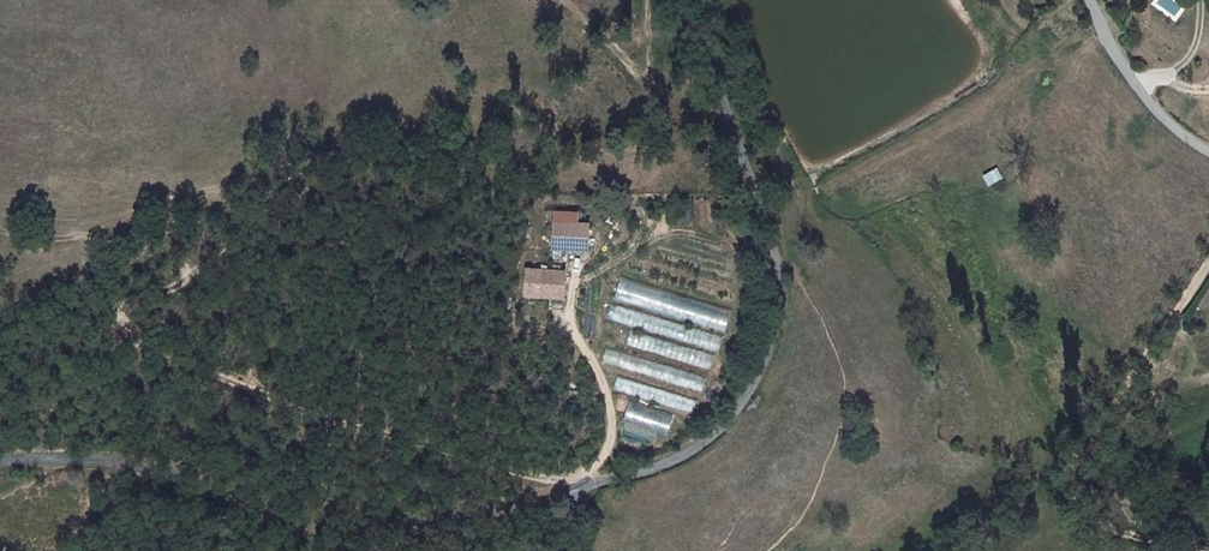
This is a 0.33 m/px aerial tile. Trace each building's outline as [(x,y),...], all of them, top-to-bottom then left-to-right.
[(291,177),(298,189),(308,183),(301,171),(291,177)] [(559,224),(582,225),(582,215),(560,213),(559,224)] [(559,224),(558,249),(592,251),(593,226),(582,225),(559,224)] [(569,273),(532,270),(530,296),(555,297),(567,298),(569,273)] [(732,308),(620,277),(613,301),(726,331),(732,308)] [(567,298),(555,297),(554,310),(567,310),(567,298)] [(723,336),(612,304),(607,319),(719,351),(723,336)] [(710,370),(715,355),(631,330),(626,344),(710,370)] [(703,390),(707,376),(606,349),(602,363),(703,390)] [(617,377),(613,390),(693,413),(697,399),(617,377)] [(630,400),(623,422),(667,435),(674,413),(630,400)]
